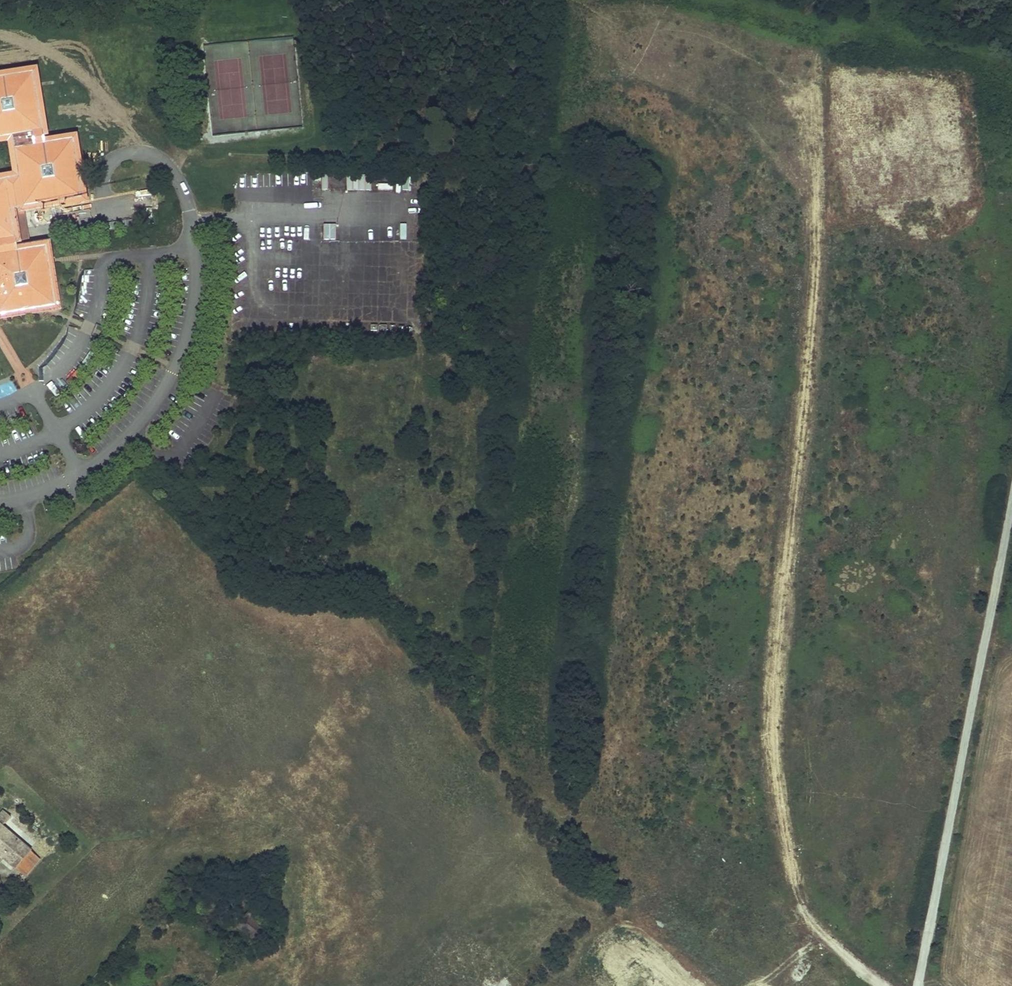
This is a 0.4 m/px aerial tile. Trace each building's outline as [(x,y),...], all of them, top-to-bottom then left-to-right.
[(57,306),(47,246),(30,249),(19,250),(13,210),(24,209),(84,199),(75,139),(46,144),(35,72),(0,78),(0,139),(14,136),(21,177),(0,181),(0,315),(57,306)] [(24,209),(13,210),(19,250),(30,249),(24,209)] [(5,811),(0,817),(0,854),(5,858),(13,850),(24,859),(31,851),(3,827),(11,817),(5,811)] [(24,859),(13,850),(5,858),(16,868),(17,867),(24,859)] [(41,859),(31,851),(24,859),(17,867),(27,875),(41,859)] [(269,928),(249,913),(239,927),(259,942),(269,928)] [(176,948),(169,943),(165,948),(172,954),(176,948)]
